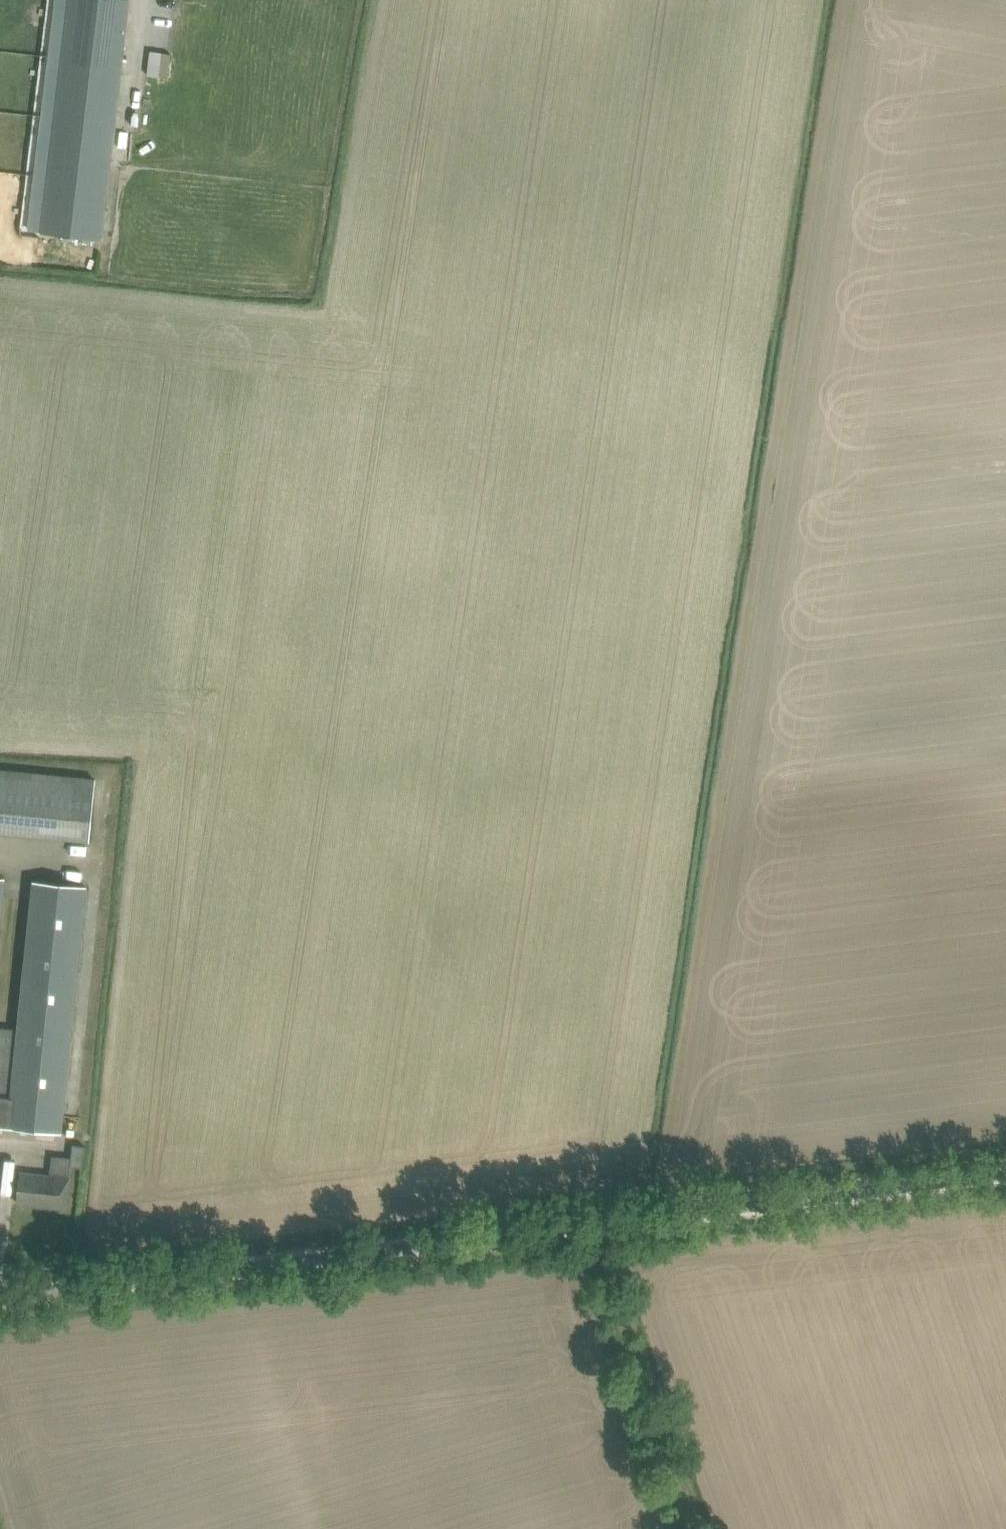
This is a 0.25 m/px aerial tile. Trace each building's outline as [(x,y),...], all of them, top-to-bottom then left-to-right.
[(126,0),(68,0),(67,13),(40,231),(41,232),(56,233),(74,235),(92,238),(100,239),(118,93),(120,73),(127,20),(129,0),(126,0)] [(151,50),(148,75),(167,77),(171,53),(151,50)] [(89,840),(95,781),(0,771),(0,830),(89,840)] [(60,1132),(62,1112),(84,885),(34,880),(19,1028),(0,1027),(0,1126),(60,1132)] [(85,1145),(72,1144),(71,1157),(70,1166),(82,1167),(85,1145)] [(66,1207),(69,1177),(48,1175),(20,1172),(17,1202),(66,1207)]
